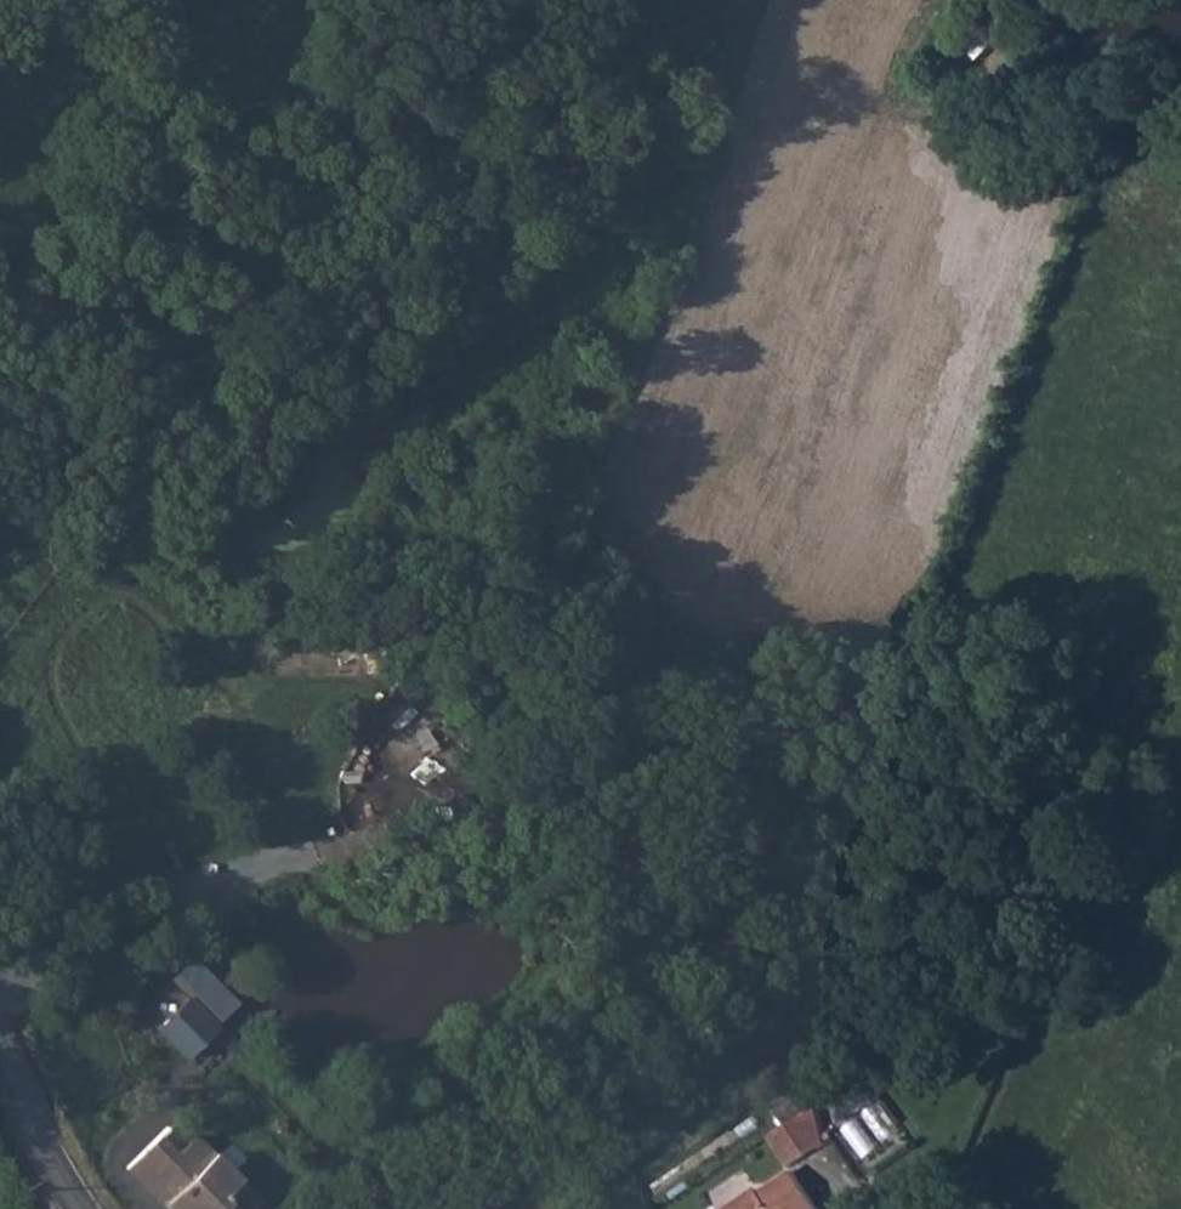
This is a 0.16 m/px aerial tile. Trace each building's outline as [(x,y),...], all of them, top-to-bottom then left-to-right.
[(214,1027),(190,1000),(162,1028),(185,1054),(214,1027)] [(756,1052),(741,1063),(782,1122),(795,1113),(756,1052)] [(886,1107),(849,1131),(872,1167),(909,1143),(886,1107)] [(817,1110),(773,1138),(793,1170),(838,1142),(817,1110)] [(131,1162),(165,1200),(170,1199),(180,1208),(251,1208),(258,1201),(179,1115),(131,1162)] [(756,1197),(736,1208),(807,1208),(790,1182),(759,1202),(756,1197)]
